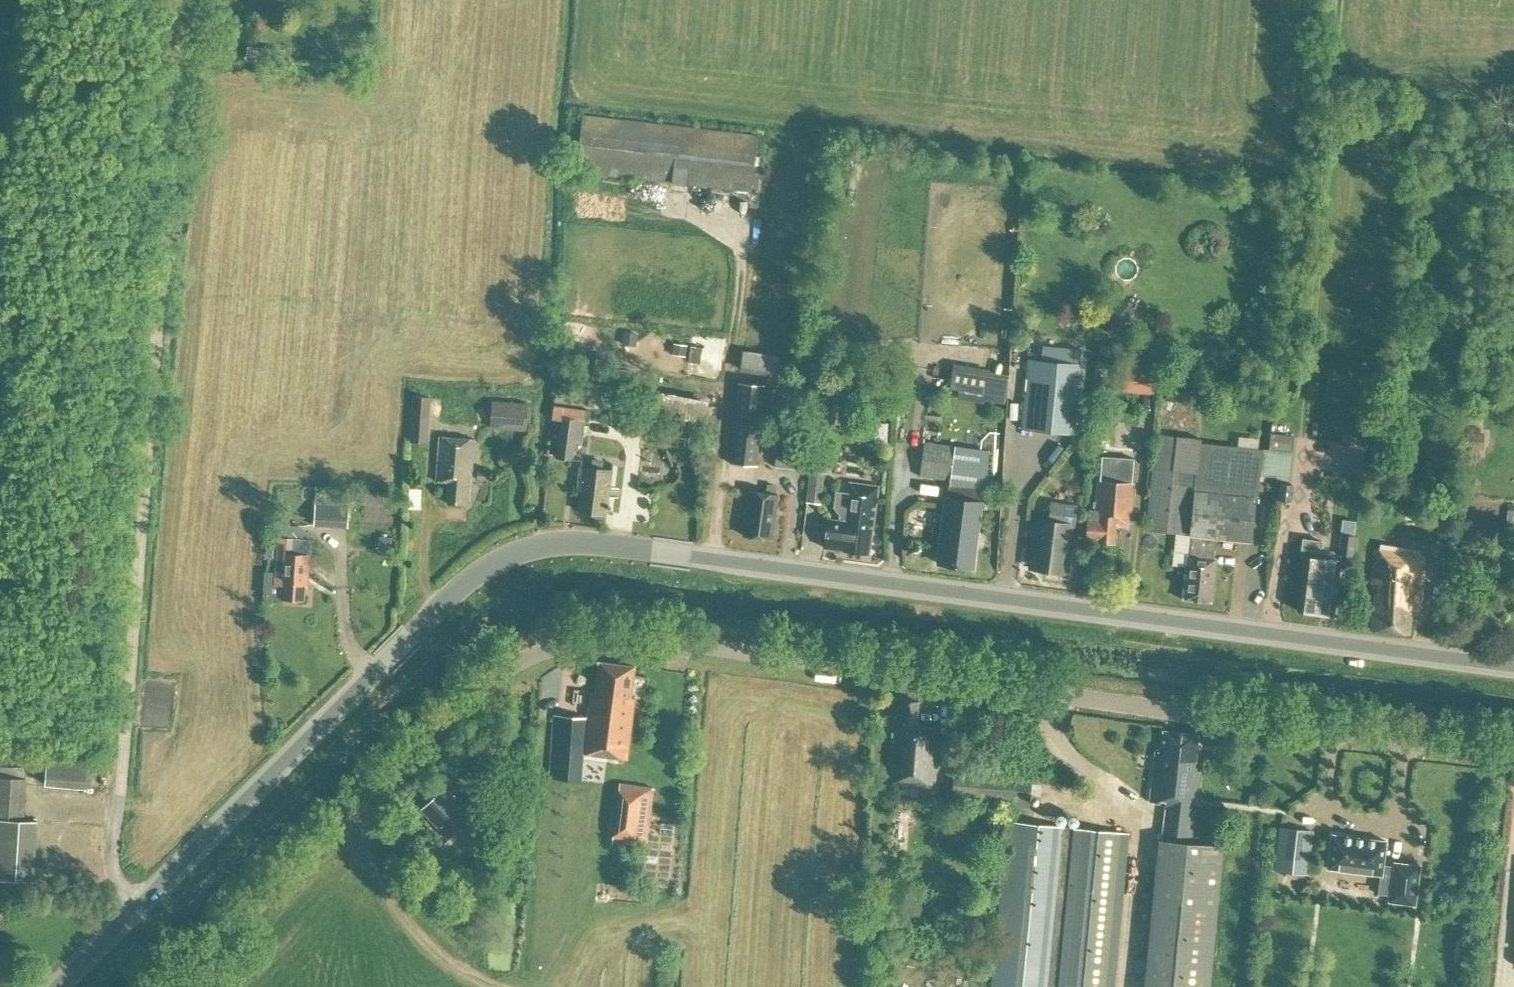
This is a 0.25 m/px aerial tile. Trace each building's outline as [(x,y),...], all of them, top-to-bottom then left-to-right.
[(751,187),(756,188),(758,172),(753,172),(757,135),(582,115),(576,171),(751,191),(751,187)] [(1102,326),(1114,336),(1136,308),(1124,299),(1102,326)] [(685,356),(686,345),(673,343),(672,354),(685,356)] [(743,350),(740,371),(778,376),(781,355),(743,350)] [(700,363),(701,354),(689,352),(688,361),(700,363)] [(805,356),(804,367),(816,369),(818,358),(805,356)] [(1078,434),(1084,365),(1028,360),(1022,428),(1078,434)] [(954,363),(949,388),(959,389),(958,398),(970,400),(972,391),(986,394),(990,370),(954,363)] [(1124,366),(1121,391),(1153,395),(1156,370),(1124,366)] [(730,463),(755,465),(761,385),(736,383),(730,463)] [(637,408),(705,423),(710,401),(661,391),(660,393),(641,389),(637,408)] [(410,441),(428,442),(431,397),(413,396),(410,441)] [(490,427),(525,430),(527,403),(492,401),(490,427)] [(563,407),(562,417),(556,457),(572,459),(575,440),(582,440),(586,410),(563,407)] [(870,419),(870,438),(890,438),(890,419),(870,419)] [(1094,446),(1114,448),(1116,421),(1096,419),(1094,446)] [(647,424),(645,439),(658,441),(660,426),(647,424)] [(1467,432),(1465,448),(1483,449),(1484,434),(1467,432)] [(1197,438),(1156,433),(1146,530),(1186,534),(1197,438)] [(1271,433),(1269,451),(1266,475),(1278,476),(1278,482),(1281,483),(1288,483),(1294,436),(1271,433)] [(464,499),(470,499),(474,439),(439,436),(436,481),(448,482),(447,502),(464,504),(464,499)] [(774,466),(807,470),(809,444),(777,441),(774,466)] [(998,453),(988,451),(924,442),(919,476),(950,480),(949,486),(950,486),(949,498),(947,498),(939,562),(964,566),(967,544),(973,545),(978,502),(974,501),(975,490),(982,491),(985,474),(996,475),(998,453)] [(1198,443),(1189,535),(1191,535),(1189,555),(1186,554),(1182,598),(1211,602),(1216,558),(1213,557),(1215,537),(1251,541),(1255,498),(1257,499),(1259,474),(1266,475),(1269,451),(1198,443)] [(807,502),(822,504),(827,457),(813,455),(807,502)] [(579,511),(606,514),(611,471),(580,466),(577,489),(582,490),(579,511)] [(477,470),(477,479),(487,480),(487,471),(477,470)] [(1116,521),(1130,522),(1133,484),(1097,481),(1095,510),(1089,509),(1088,519),(1087,519),(1086,538),(1097,539),(1097,541),(1114,543),(1116,521)] [(827,517),(827,524),(824,547),(842,550),(869,554),(879,486),(849,482),(847,493),(836,491),(834,507),(840,515),(839,519),(827,517)] [(1288,483),(1281,483),(1279,500),(1290,501),(1291,484),(1288,483)] [(742,535),(772,539),(778,494),(749,490),(742,535)] [(313,526),(330,527),(348,528),(350,496),(333,494),(332,504),(315,503),(313,526)] [(1037,533),(1034,533),(1032,549),(1035,549),(1032,568),(1065,573),(1071,524),(1074,525),(1076,507),(1051,503),(1049,520),(1039,519),(1037,533)] [(281,598),(303,600),(304,584),(307,585),(309,540),(303,539),(301,525),(280,524),(279,538),(277,538),(274,584),(282,584),(281,598)] [(1353,557),(1356,535),(1340,533),(1338,555),(1353,557)] [(380,537),(379,550),(392,551),(392,537),(380,537)] [(1297,610),(1333,615),(1340,561),(1319,558),(1321,541),(1302,539),(1300,556),(1304,557),(1297,610)] [(1423,556),(1376,550),(1371,591),(1374,591),(1371,629),(1408,633),(1410,609),(1419,609),(1423,556)] [(586,753),(626,758),(634,699),(630,699),(633,667),(599,663),(596,684),(591,684),(587,717),(554,715),(551,761),(547,761),(541,832),(542,832),(538,880),(579,883),(583,835),(584,835),(589,764),(585,764),(586,753)] [(894,706),(887,784),(902,786),(904,785),(917,786),(918,788),(934,790),(940,727),(917,725),(918,702),(901,700),(900,706),(894,706)] [(1159,839),(1158,839),(1144,986),(1207,986),(1221,845),(1190,842),(1199,762),(1195,761),(1198,735),(1163,731),(1161,752),(1155,751),(1149,801),(1164,803),(1159,839)] [(47,752),(44,784),(92,788),(94,773),(87,772),(88,756),(47,752)] [(32,880),(35,821),(22,820),(25,778),(0,776),(0,878),(32,880)] [(613,841),(646,846),(653,788),(621,783),(613,841)] [(421,809),(448,838),(470,816),(460,806),(458,808),(440,790),(421,809)] [(1128,833),(1007,821),(991,986),(1113,986),(1128,833)] [(1275,869),(1307,873),(1312,831),(1280,827),(1275,869)] [(1387,839),(1330,832),(1326,868),(1379,875),(1377,893),(1388,895),(1387,902),(1415,905),(1420,864),(1392,861),(1392,865),(1384,864),(1387,839)] [(2,986),(15,974),(0,959),(0,985),(2,986)]
